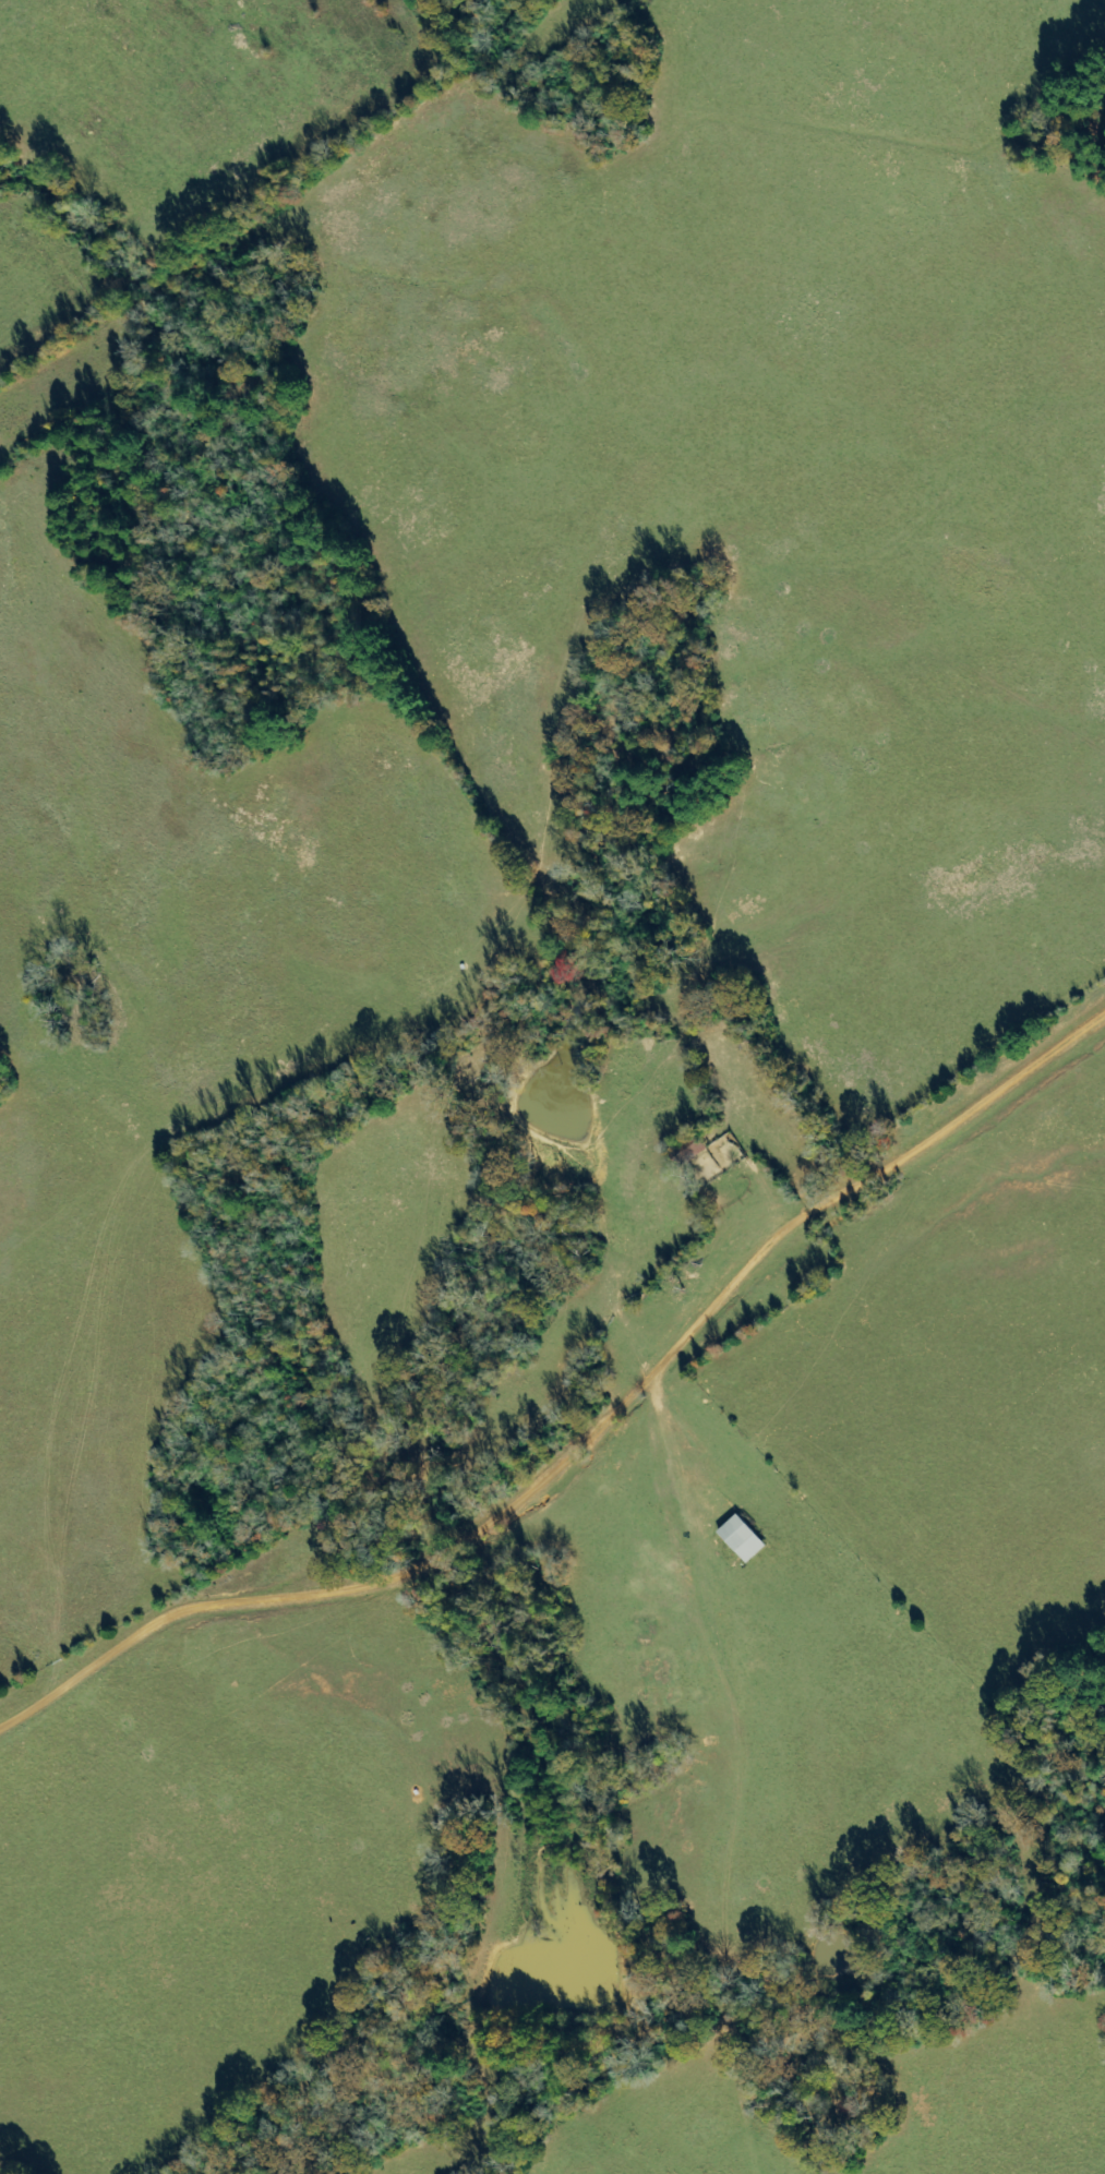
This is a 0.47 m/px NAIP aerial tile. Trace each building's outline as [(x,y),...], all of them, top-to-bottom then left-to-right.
[(749,1564),(769,1545),(740,1514),(720,1533),(749,1564)]
